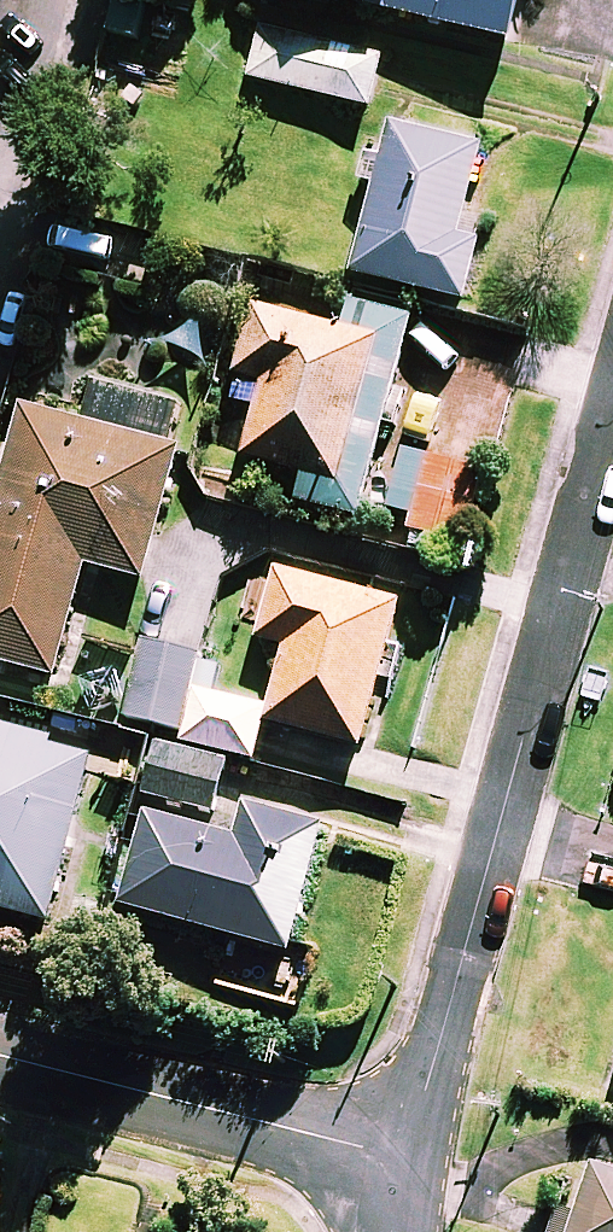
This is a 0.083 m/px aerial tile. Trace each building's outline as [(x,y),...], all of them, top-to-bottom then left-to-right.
[(15,0),(0,0),(0,58),(15,0)] [(508,41),(518,0),(342,0),(508,41)] [(380,58),(262,29),(249,78),(368,108),(380,58)] [(480,150),(380,125),(366,180),(375,182),(352,275),(464,303),(479,242),(458,237),(480,150)] [(360,513),(413,316),(344,297),(336,328),(253,306),(235,375),(261,382),(241,457),(304,474),(298,496),(360,513)] [(80,381),(70,418),(21,405),(0,483),(0,661),(54,676),(85,563),(143,579),(189,411),(80,381)] [(488,472),(406,449),(385,522),(468,545),(488,472)] [(399,603),(276,569),(257,638),(285,645),(265,720),(360,746),(399,603)] [(264,708),(196,691),(183,741),(251,758),(264,708)] [(0,709),(0,907),(48,920),(96,733),(0,709)] [(226,758),(177,744),(162,800),(211,813),(226,758)] [(327,810),(246,788),(233,835),(145,811),(120,905),(289,951),(327,810)] [(590,1164),(569,1231),(612,1231),(612,1171),(590,1164)]
